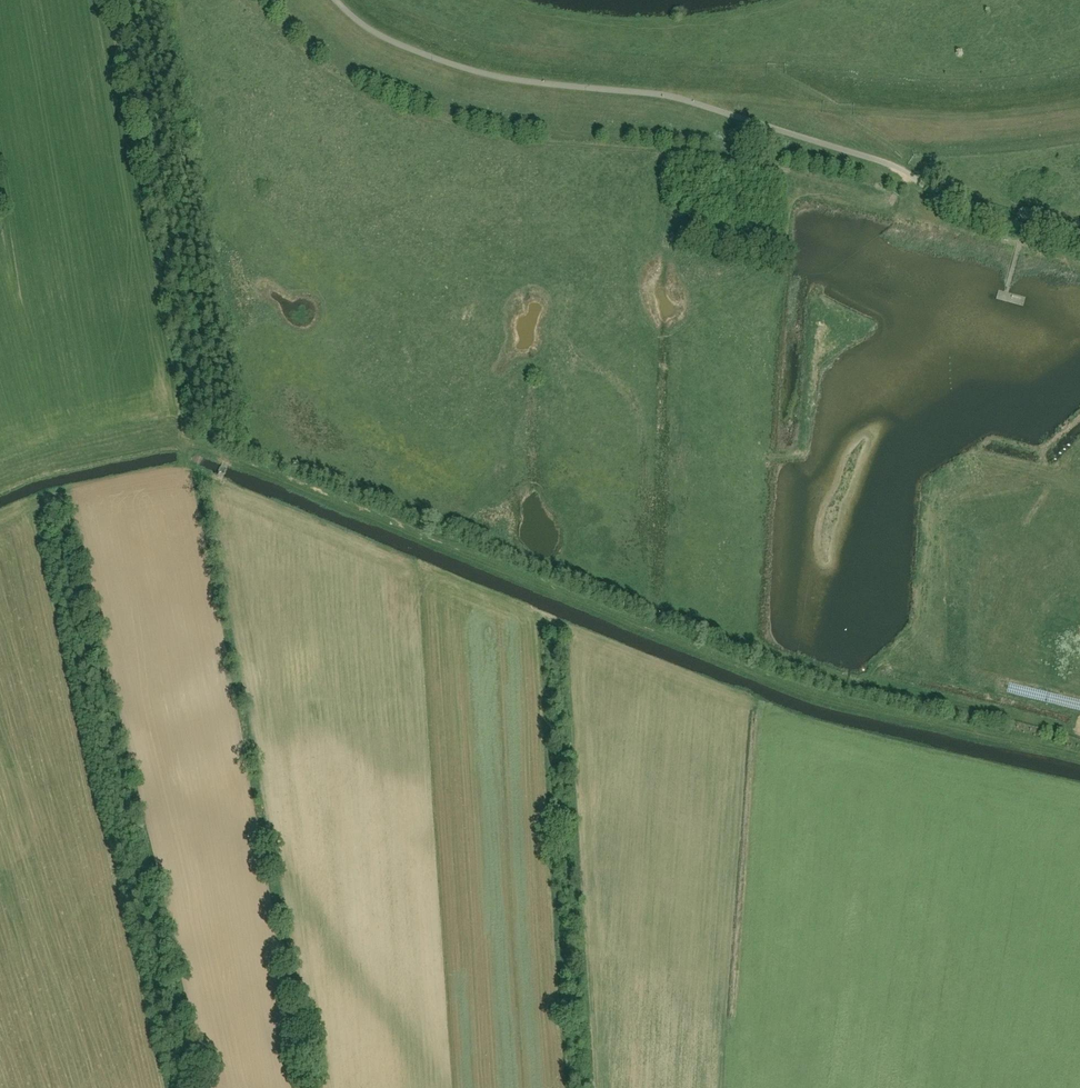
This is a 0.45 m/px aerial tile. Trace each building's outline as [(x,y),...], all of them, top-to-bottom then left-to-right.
[(1020,510),(1025,498),(1020,496),(1015,508),(1020,510)] [(1066,527),(1073,529),(1077,515),(1070,513),(1066,527)]
